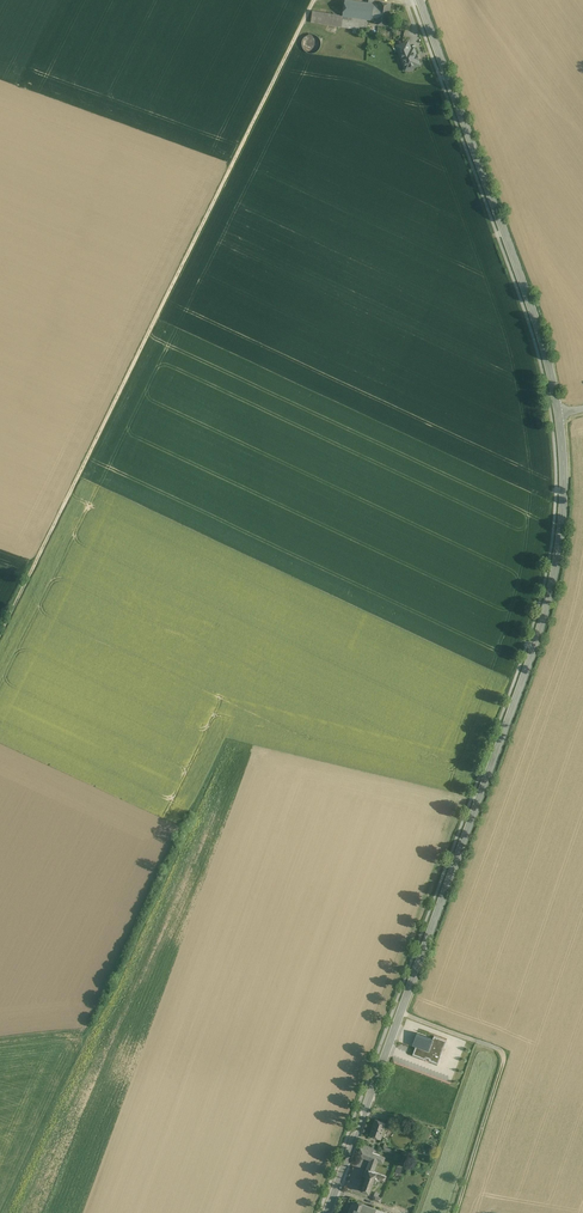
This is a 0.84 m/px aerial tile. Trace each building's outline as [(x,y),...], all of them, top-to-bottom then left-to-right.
[(351,0),(345,0),(343,16),(368,20),(377,21),(380,5),(375,4),(368,3),(351,0)] [(390,4),(381,2),(380,2),(380,3),(380,5),(377,21),(376,23),(376,24),(377,24),(387,25),(387,26),(387,25),(391,5),(391,4),(390,4)] [(343,16),(313,11),(311,22),(341,27),(343,16)] [(368,20),(343,16),(341,27),(366,31),(368,20)] [(320,47),(321,44),(320,40),(318,37),(315,35),(311,34),(308,35),(305,37),(303,40),(302,44),(303,47),(305,51),(308,53),(312,53),(315,53),(318,50),(320,47)] [(408,42),(397,46),(400,54),(402,53),(411,49),(408,42)] [(411,49),(402,53),(400,54),(406,70),(409,69),(409,70),(414,68),(414,67),(420,65),(418,60),(419,60),(417,55),(416,55),(414,48),(411,49)] [(417,1032),(413,1045),(416,1046),(413,1054),(426,1059),(427,1058),(429,1059),(429,1060),(438,1064),(447,1040),(434,1035),(433,1038),(417,1032)] [(396,1119),(390,1116),(387,1124),(386,1126),(392,1128),(396,1119)] [(387,1124),(376,1120),(370,1135),(381,1139),(386,1126),(387,1124)] [(377,1149),(362,1143),(358,1155),(370,1160),(364,1176),(366,1177),(369,1169),(374,1171),(378,1161),(383,1163),(385,1157),(375,1153),(377,1149)] [(374,1171),(369,1169),(366,1177),(361,1190),(370,1193),(374,1180),(376,1181),(377,1178),(385,1181),(387,1176),(374,1171)] [(364,1204),(364,1203),(359,1201),(355,1210),(363,1212),(378,1212),(379,1210),(364,1204)]
